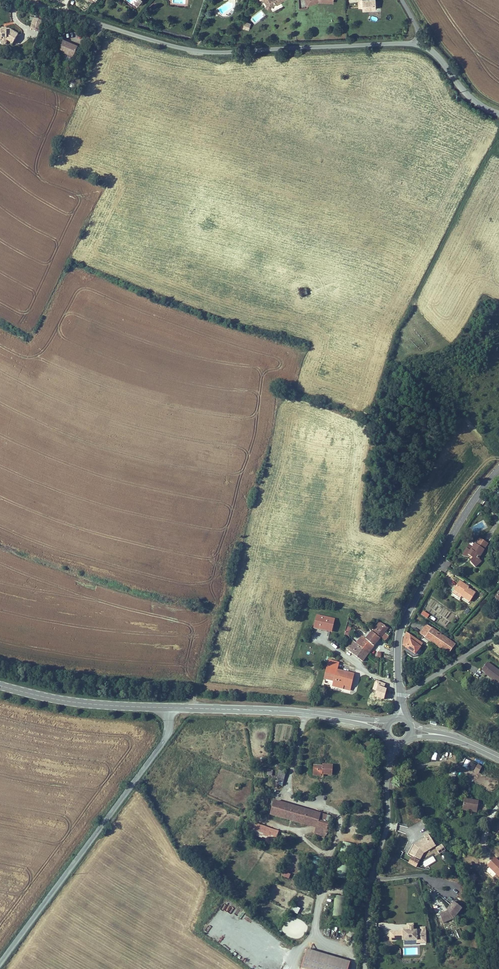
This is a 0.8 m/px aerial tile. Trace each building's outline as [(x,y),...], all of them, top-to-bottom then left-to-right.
[(265,3),(266,6),(265,9),(271,11),(272,8),(276,6),(278,7),(280,5),(281,3),(287,0),(262,0),(263,3),(264,4),(265,3)] [(358,9),(362,8),(362,11),(376,10),(375,0),(358,0),(358,9)] [(39,34),(42,24),(34,20),(30,31),(39,34)] [(249,31),(251,24),(245,22),(242,29),(249,31)] [(1,41),(1,39),(5,39),(5,41),(12,45),(18,35),(9,29),(6,29),(2,29),(0,29),(0,42),(1,41)] [(78,51),(63,44),(58,54),(64,57),(62,62),(71,65),(78,51)] [(476,542),(485,548),(489,542),(480,536),(476,542)] [(469,544),(462,554),(469,556),(470,554),(473,556),(470,560),(476,566),(482,560),(479,557),(485,548),(476,542),(475,542),(472,546),(469,544)] [(469,586),(459,580),(454,588),(464,594),(463,596),(471,601),(476,592),(469,588),(469,586)] [(335,618),(316,614),(313,627),(325,630),(326,627),(333,628),(335,618)] [(379,621),(372,630),(381,637),(385,632),(389,627),(379,621)] [(349,636),(352,626),(347,624),(344,634),(349,636)] [(420,634),(449,653),(456,643),(427,624),(420,634)] [(375,645),(381,637),(372,630),(369,628),(363,637),(375,645)] [(404,635),(403,645),(406,647),(405,651),(413,657),(416,657),(420,656),(423,651),(420,648),(423,643),(406,631),(404,635)] [(385,632),(381,637),(385,641),(389,635),(385,632)] [(375,645),(363,637),(361,635),(355,642),(369,653),(375,645)] [(369,653),(355,642),(351,639),(345,647),(363,661),(369,653)] [(325,675),(335,677),(334,680),(333,686),(343,688),(344,685),(351,687),(355,673),(337,668),(339,662),(329,659),(325,675)] [(482,669),(486,671),(485,672),(492,678),(498,683),(498,670),(487,661),(482,669)] [(323,763),(323,765),(314,764),(313,775),(321,776),(322,773),(324,774),(332,774),(333,764),(323,763)] [(483,766),(478,764),(474,771),(478,774),(483,766)] [(284,787),(285,771),(277,771),(276,786),(284,787)] [(457,776),(451,773),(448,780),(454,782),(457,776)] [(477,812),(479,800),(464,798),(463,809),(469,810),(468,813),(473,814),(473,811),(477,812)] [(281,817),(285,802),(274,799),(270,814),(281,817)] [(331,815),(285,802),(281,817),(316,827),(314,835),(325,838),(331,815)] [(275,841),(279,830),(249,821),(246,832),(275,841)] [(414,846),(409,855),(420,860),(423,854),(435,846),(427,834),(423,837),(424,838),(414,846)] [(343,842),(341,853),(351,855),(353,844),(343,842)] [(445,851),(442,845),(436,849),(440,854),(445,851)] [(425,867),(436,860),(433,855),(422,862),(425,867)] [(319,879),(323,858),(313,857),(309,877),(319,879)] [(347,878),(348,863),(338,863),(337,878),(347,878)] [(334,895),(333,916),(343,917),(344,896),(334,895)] [(455,918),(464,908),(456,901),(448,909),(448,910),(441,913),(444,921),(455,918)] [(300,908),(293,904),(290,910),(297,914),(300,908)] [(403,930),(397,930),(398,940),(417,940),(417,943),(427,943),(426,926),(420,926),(420,929),(418,929),(418,928),(414,928),(414,922),(407,923),(407,927),(402,927),(403,930)] [(351,959),(307,947),(301,968),(348,968),(351,959)]
